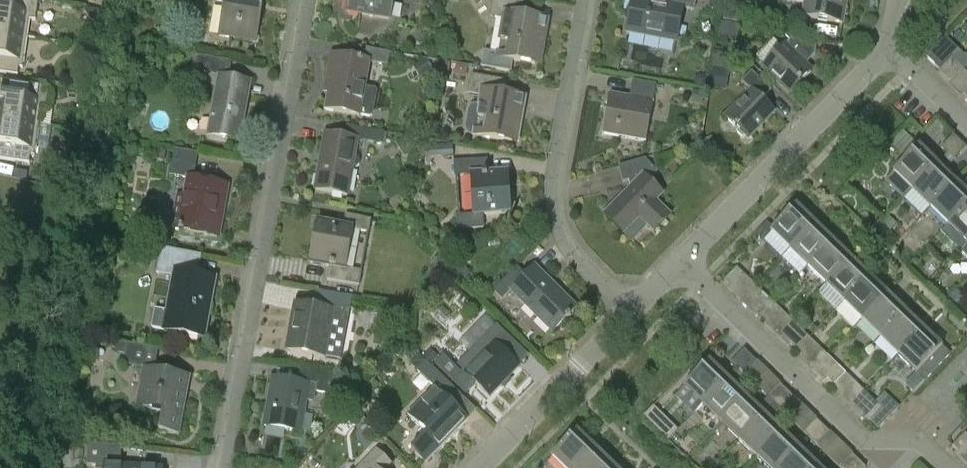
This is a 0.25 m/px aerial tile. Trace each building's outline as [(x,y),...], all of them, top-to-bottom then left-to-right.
[(38,1),(31,0),(0,0),(0,34),(27,38),(30,20),(35,21),(38,1)] [(219,36),(257,43),(265,1),(261,0),(217,0),(217,2),(225,3),(219,36)] [(347,14),(390,22),(394,0),(349,0),(347,14)] [(513,62),(536,66),(540,42),(544,42),(548,22),(528,18),(531,6),(496,0),(494,0),(491,18),(505,21),(498,54),(484,51),(482,67),(511,72),(513,62)] [(667,4),(644,0),(632,0),(626,33),(676,42),(682,9),(694,11),(696,0),(668,0),(667,4)] [(710,7),(713,11),(719,12),(722,0),(711,0),(710,7)] [(802,17),(843,25),(848,0),(805,0),(802,17)] [(91,28),(97,25),(101,10),(88,9),(87,8),(81,12),(91,28)] [(725,11),(723,21),(738,24),(740,14),(725,11)] [(792,20),(780,18),(778,31),(790,34),(792,20)] [(27,38),(0,34),(0,73),(18,76),(19,68),(23,68),(27,38)] [(944,37),(924,57),(939,72),(952,59),(951,57),(958,51),(944,37)] [(784,47),(763,69),(790,95),(811,73),(802,63),(809,56),(815,57),(818,42),(795,38),(785,48),(784,47)] [(370,62),(370,63),(388,66),(390,53),(362,48),(360,60),(370,62)] [(712,70),(730,74),(734,57),(716,53),(712,70)] [(191,71),(207,74),(210,58),(194,55),(191,71)] [(365,87),(370,63),(370,62),(360,60),(331,55),(326,81),(331,82),(326,111),(369,118),(374,116),(378,92),(375,89),(365,87)] [(424,77),(433,72),(426,61),(418,66),(424,77)] [(713,73),(710,90),(726,93),(729,76),(713,73)] [(753,93),(727,120),(739,131),(738,133),(743,139),(745,137),(747,139),(773,113),(762,102),(771,93),(752,74),(742,83),(753,93)] [(469,111),(466,127),(466,130),(468,133),(471,135),(474,135),(513,142),(518,109),(519,109),(523,110),(525,99),(505,95),(508,82),(471,75),(468,94),(481,96),(479,106),(476,105),(473,106),(470,108),(469,111)] [(219,77),(208,136),(240,142),(251,83),(219,77)] [(704,79),(699,78),(695,80),(694,85),(697,89),(702,90),(706,87),(706,83),(704,79)] [(39,126),(41,108),(47,109),(49,96),(43,95),(44,87),(2,81),(0,95),(0,120),(39,126)] [(610,94),(603,135),(646,143),(656,86),(633,82),(631,98),(610,94)] [(703,108),(705,95),(693,94),(691,106),(703,108)] [(29,164),(31,156),(34,156),(36,146),(48,148),(50,127),(39,126),(0,120),(0,160),(29,164)] [(347,126),(344,139),(358,142),(358,140),(382,145),(384,133),(347,126)] [(941,148),(948,154),(960,142),(953,135),(941,148)] [(325,136),(315,191),(348,197),(353,169),(357,169),(359,166),(360,162),(358,159),(355,157),(358,142),(344,139),(325,136)] [(716,150),(711,138),(702,141),(707,154),(716,150)] [(396,144),(404,157),(413,151),(405,139),(396,144)] [(954,161),(966,148),(960,142),(948,154),(954,161)] [(441,145),(441,156),(453,155),(452,145),(441,145)] [(911,192),(913,193),(939,166),(921,148),(886,183),(904,200),(911,192)] [(163,164),(166,152),(156,150),(153,162),(163,164)] [(173,230),(180,231),(219,238),(227,187),(194,181),(198,155),(175,151),(170,177),(188,181),(185,199),(178,198),(173,230)] [(458,218),(459,232),(485,230),(485,218),(511,216),(508,174),(488,176),(487,162),(454,164),(455,178),(472,177),(475,217),(458,218)] [(632,244),(648,228),(654,234),(670,219),(654,204),(662,196),(651,184),(660,175),(646,162),(620,168),(624,183),(630,182),(632,192),(607,217),(625,235),(624,236),(632,244)] [(958,184),(939,166),(913,193),(931,211),(958,184)] [(14,171),(13,178),(25,180),(27,172),(14,171)] [(966,210),(966,193),(958,184),(931,211),(949,228),(966,210)] [(770,235),(789,253),(816,226),(797,207),(770,235)] [(949,228),(943,234),(962,252),(966,247),(966,210),(949,228)] [(895,222),(888,215),(882,221),(889,228),(895,222)] [(330,269),(327,282),(359,288),(362,273),(346,270),(353,232),(369,235),(371,223),(345,218),(343,229),(318,225),(310,266),(330,269)] [(834,243),(816,226),(789,253),(808,271),(834,243)] [(826,288),(852,261),(834,243),(808,271),(826,288)] [(151,329),(165,332),(205,339),(215,279),(191,275),(194,256),(162,250),(158,270),(176,273),(169,312),(155,309),(151,329)] [(870,278),(852,261),(826,288),(844,306),(870,278)] [(462,281),(470,274),(463,264),(454,271),(462,281)] [(502,299),(510,292),(552,333),(577,308),(535,266),(526,275),(517,267),(494,291),(502,299)] [(743,274),(737,268),(725,281),(731,287),(743,274)] [(862,323),(888,296),(870,278),(844,306),(862,323)] [(335,307),(350,310),(352,298),(317,291),(314,307),(295,303),(286,351),(325,358),(335,307)] [(956,311),(964,303),(954,294),(946,301),(956,311)] [(907,313),(888,296),(862,323),(880,341),(907,313)] [(755,310),(761,316),(773,304),(767,297),(755,310)] [(780,310),(773,304),(761,316),(768,322),(780,310)] [(898,358),(924,331),(907,313),(880,341),(898,358)] [(490,398),(519,368),(505,354),(515,345),(497,327),(457,367),(463,372),(461,374),(443,357),(435,366),(465,395),(476,385),(490,398)] [(943,348),(924,331),(898,358),(916,376),(943,348)] [(797,351),(809,339),(803,333),(791,346),(797,351)] [(809,339),(797,351),(803,357),(815,344),(809,339)] [(159,351),(127,346),(117,344),(115,354),(125,356),(124,367),(144,371),(138,409),(164,413),(161,434),(180,438),(190,378),(155,372),(159,351)] [(431,363),(437,356),(429,348),(423,355),(431,363)] [(738,369),(751,356),(744,350),(732,363),(738,369)] [(427,362),(422,358),(418,355),(410,364),(417,371),(435,389),(408,416),(427,435),(411,451),(425,464),(468,420),(453,405),(462,397),(431,366),(427,362)] [(744,375),(757,363),(751,356),(738,369),(744,375)] [(702,407),(728,380),(710,362),(676,398),(694,415),(702,407)] [(833,386),(845,374),(839,368),(827,380),(833,386)] [(314,403),(316,392),(334,395),(337,376),(300,369),(298,383),(272,379),(263,427),(301,433),(306,401),(314,403)] [(845,374),(833,386),(839,392),(851,379),(845,374)] [(720,425),(746,397),(728,380),(702,407),(720,425)] [(775,404),(787,392),(780,385),(768,398),(775,404)] [(781,411),(793,398),(787,392),(775,404),(781,411)] [(746,397),(720,425),(738,442),(775,404),(768,398),(757,408),(746,397)] [(371,405),(366,402),(361,409),(369,414),(372,409),(371,405)] [(876,403),(864,416),(870,422),(882,409),(876,403)] [(775,404),(738,442),(756,460),(782,432),(771,421),(781,411),(775,404)] [(677,427),(670,420),(660,430),(668,437),(677,427)] [(810,439),(823,427),(816,421),(804,433),(810,439)] [(816,445),(829,433),(823,427),(810,439),(816,445)] [(563,467),(578,467),(595,450),(577,432),(552,458),(563,467)] [(756,460),(765,467),(783,467),(800,450),(782,432),(756,460)] [(952,446),(959,453),(966,445),(966,435),(965,433),(952,446)] [(121,467),(122,449),(89,447),(88,467),(122,467),(121,467)] [(595,450),(578,467),(613,467),(614,467),(595,450)] [(783,467),(818,467),(819,467),(800,450),(783,467)] [(361,467),(388,467),(391,464),(377,451),(361,467)] [(859,462),(853,456),(841,467),(854,467),(859,462)]
